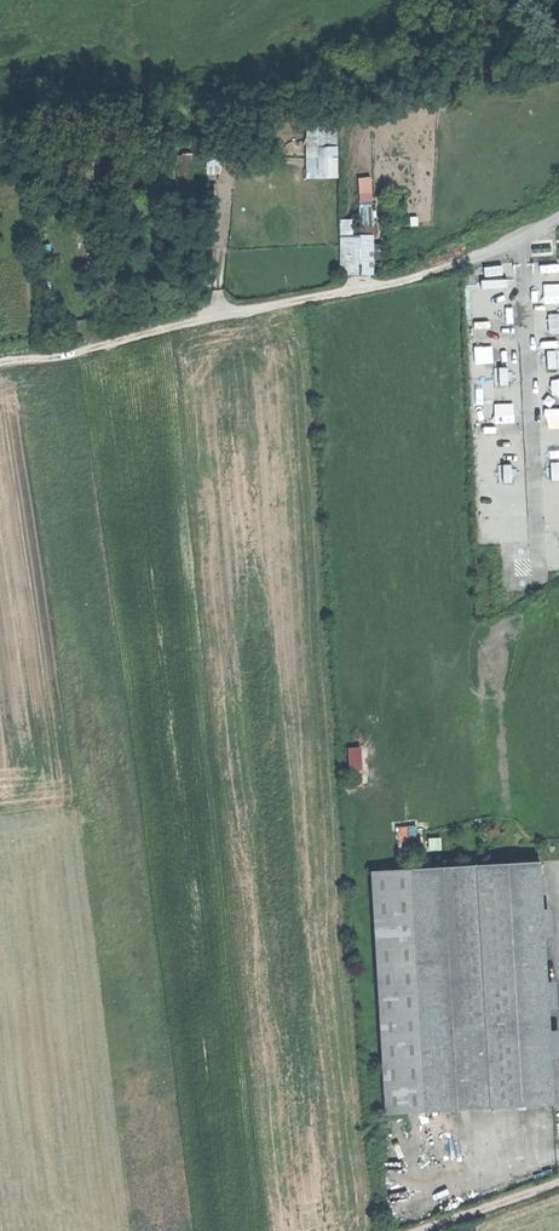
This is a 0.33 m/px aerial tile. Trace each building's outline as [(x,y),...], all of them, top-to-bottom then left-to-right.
[(306,123),(308,178),(339,177),(337,122),(306,123)] [(373,176),(359,177),(362,220),(340,221),(341,235),(376,233),(373,176)] [(347,273),(368,273),(369,251),(364,251),(364,239),(354,239),(354,250),(348,250),(347,273)] [(499,335),(504,444),(520,443),(515,334),(499,335)] [(347,746),(349,771),(363,769),(361,745),(347,746)] [(418,845),(416,825),(397,826),(399,846),(418,845)] [(424,1111),(554,1104),(540,862),(411,870),(424,1111)]
